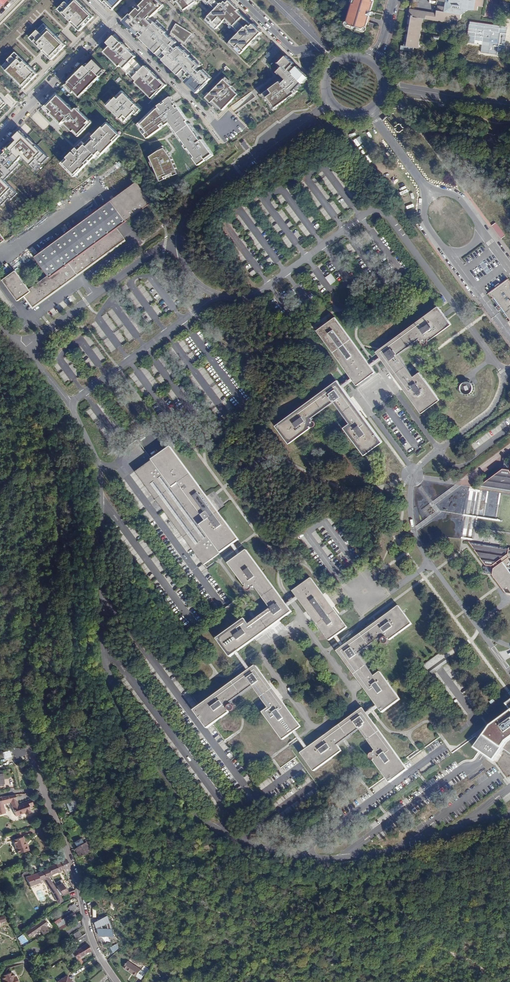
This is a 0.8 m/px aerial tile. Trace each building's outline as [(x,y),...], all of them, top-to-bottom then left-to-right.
[(94,17),(77,0),(72,0),(68,4),(66,1),(61,6),(65,9),(61,13),(67,18),(71,22),(80,31),(94,17)] [(113,10),(123,0),(102,0),(113,10)] [(197,93),(213,78),(208,73),(204,69),(201,73),(196,68),(199,65),(180,47),(178,48),(175,45),(174,47),(172,45),(175,42),(172,40),(169,37),(167,35),(155,23),(154,25),(148,19),(151,16),(152,17),(154,16),(164,5),(159,0),(145,0),(124,22),(138,35),(139,34),(142,37),(141,38),(161,57),(165,52),(168,55),(163,60),(183,79),(187,74),(190,77),(185,81),(197,93)] [(184,10),(197,1),(196,0),(177,0),(184,10)] [(262,32),(253,24),(252,25),(238,11),(239,9),(229,0),(228,1),(227,0),(208,0),(210,2),(211,1),(217,7),(216,8),(209,16),(212,20),(210,22),(217,29),(226,19),(234,26),(235,25),(241,31),(231,41),(235,46),(234,47),(241,54),(262,32)] [(347,21),(353,23),(358,24),(366,27),(371,13),(372,13),(373,8),(372,8),(375,0),(354,0),(347,21)] [(401,49),(413,51),(414,48),(418,48),(420,41),(421,34),(422,26),(423,19),(450,23),(451,21),(451,20),(458,21),(460,20),(461,15),(462,8),(469,9),(477,10),(482,7),(484,0),(438,0),(438,1),(446,2),(445,7),(438,5),(436,13),(410,9),(409,16),(411,17),(411,20),(408,19),(407,24),(410,24),(409,27),(407,27),(406,31),(409,32),(408,35),(406,34),(405,39),(407,39),(407,42),(405,41),(404,46),(401,46),(401,49)] [(40,32),(47,26),(44,23),(38,30),(40,32)] [(176,23),(172,33),(176,36),(185,43),(193,33),(176,23)] [(47,26),(40,32),(38,30),(33,34),(37,38),(34,41),(39,46),(43,50),(43,51),(52,59),(66,45),(47,26)] [(122,43),(115,36),(108,43),(112,47),(106,53),(118,64),(119,63),(129,73),(135,79),(134,80),(135,82),(153,99),(167,86),(160,80),(147,66),(145,68),(136,59),(137,57),(123,43),(122,43)] [(20,55),(16,59),(13,55),(8,60),(11,62),(5,69),(24,88),(38,74),(29,65),(24,61),(25,60),(20,55)] [(293,63),(286,55),(279,63),(282,66),(277,71),(286,79),(281,83),(280,81),(262,94),(268,102),(269,102),(274,109),(295,93),(293,91),(302,82),(303,83),(308,77),(297,66),(296,68),(292,64),(293,63)] [(87,63),(65,86),(73,93),(78,87),(84,93),(101,76),(99,75),(105,69),(94,59),(89,65),(87,63)] [(11,62),(8,60),(2,66),(5,69),(11,62)] [(245,88),(256,77),(250,71),(239,83),(245,88)] [(222,82),(208,95),(215,102),(223,110),(228,106),(235,98),(233,97),(235,95),(233,93),(236,91),(232,87),(232,86),(226,80),(223,83),(222,82)] [(133,89),(128,94),(135,99),(139,94),(133,89)] [(142,109),(123,91),(113,101),(112,100),(107,104),(125,122),(134,112),(136,115),(142,109)] [(51,100),(44,107),(54,118),(58,122),(59,120),(62,123),(65,120),(67,122),(65,123),(76,133),(77,132),(80,135),(93,123),(77,108),(74,110),(57,94),(51,100)] [(171,96),(170,97),(177,108),(179,107),(177,105),(175,102),(173,99),(171,96)] [(177,108),(170,97),(159,105),(160,107),(157,109),(156,107),(138,124),(141,128),(144,126),(148,132),(145,134),(149,138),(163,128),(161,125),(164,123),(166,125),(170,122),(176,131),(186,144),(185,145),(199,165),(207,160),(206,159),(213,154),(203,139),(201,140),(199,137),(200,136),(191,123),(189,124),(187,121),(189,120),(179,107),(177,108)] [(117,139),(121,135),(107,122),(86,144),(83,142),(76,148),(75,150),(76,151),(75,153),(73,151),(62,163),(68,169),(70,168),(77,175),(94,158),(97,155),(98,156),(99,157),(117,139)] [(2,202),(8,197),(9,198),(15,192),(4,180),(1,178),(17,162),(23,156),(32,164),(36,168),(41,162),(48,156),(37,145),(36,146),(32,142),(33,141),(23,131),(20,134),(17,131),(9,139),(12,142),(6,148),(1,153),(0,154),(0,200),(2,202)] [(151,156),(161,181),(166,179),(165,177),(173,173),(174,175),(179,173),(172,157),(170,154),(165,148),(160,150),(151,156)] [(49,157),(48,156),(41,162),(43,164),(49,157)] [(17,162),(1,178),(4,180),(20,164),(17,162)] [(152,202),(137,182),(36,257),(49,275),(29,289),(16,271),(4,280),(19,300),(26,295),(34,307),(126,240),(117,228),(152,202)] [(18,194),(15,192),(9,198),(11,200),(18,194)] [(9,198),(8,197),(2,202),(0,200),(0,203),(2,205),(9,198)] [(496,222),(491,225),(501,238),(505,235),(496,222)] [(11,272),(22,265),(18,259),(7,266),(11,272)] [(330,284),(336,281),(332,273),(326,277),(330,284)] [(508,279),(489,293),(498,306),(496,307),(495,305),(492,308),(494,311),(500,306),(501,307),(500,308),(509,322),(509,281),(508,279)] [(429,340),(451,324),(449,320),(438,306),(377,351),(396,377),(404,388),(422,413),(439,400),(419,372),(414,376),(410,371),(408,368),(397,354),(420,338),(420,339),(420,340),(421,340),(421,341),(421,342),(422,343),(423,343),(424,344),(426,344),(427,343),(428,342),(428,340),(427,339),(428,338),(429,340)] [(375,372),(335,317),(317,330),(357,385),(375,372)] [(365,455),(382,442),(365,419),(341,385),(337,381),(276,426),(289,444),(311,427),(310,426),(311,426),(312,427),(313,427),(315,427),(316,426),(317,424),(317,423),(317,421),(316,420),(315,420),(314,420),(314,419),(313,418),(312,418),(334,402),(350,424),(344,428),(365,455)] [(460,392),(472,393),(473,383),(461,381),(460,392)] [(218,511),(209,499),(207,496),(171,447),(136,472),(147,487),(153,495),(164,510),(170,518),(204,564),(232,545),(234,543),(239,539),(218,511)] [(503,461),(502,470),(508,471),(509,469),(509,462),(503,461)] [(502,470),(478,487),(509,492),(509,469),(508,471),(502,470)] [(509,545),(509,548),(469,542),(486,565),(492,566),(494,568),(493,575),(507,593),(509,593),(509,545)] [(247,551),(242,554),(239,556),(229,563),(245,585),(245,584),(246,585),(246,586),(245,587),(245,588),(246,590),(247,591),(249,591),(250,591),(252,589),(252,588),(253,588),(253,587),(254,586),(270,609),(249,625),(244,619),(217,639),(230,657),(235,653),(238,651),(291,612),(288,606),(285,603),(247,551)] [(486,565),(485,573),(493,575),(494,568),(492,566),(486,565)] [(347,627),(332,607),(323,595),(311,578),(293,591),(296,595),(299,598),(329,640),(334,636),(336,634),(347,627)] [(296,600),(294,597),(293,598),(290,600),(288,601),(287,602),(289,605),(292,603),(296,600)] [(342,647),(337,651),(378,707),(382,712),(399,699),(379,672),(374,676),(357,654),(379,637),(380,639),(380,640),(381,640),(381,641),(382,642),(383,643),(385,643),(386,643),(387,642),(388,641),(388,640),(387,638),(388,638),(389,639),(411,623),(398,605),(377,621),(344,645),(342,647)] [(246,663),(239,653),(236,655),(242,664),(243,665),(246,669),(249,667),(246,663)] [(256,665),(251,669),(248,671),(199,707),(212,724),(229,712),(229,711),(229,710),(230,710),(231,711),(232,711),(233,711),(234,710),(235,709),(235,708),(235,706),(234,705),(233,705),(232,705),(232,703),(231,703),(230,702),(253,686),(261,698),(263,701),(265,703),(269,708),(263,712),(283,740),(289,735),(301,726),(273,689),(256,665)] [(207,728),(212,724),(199,707),(194,710),(207,728)] [(386,777),(404,764),(403,763),(368,715),(363,708),(306,750),(301,753),(314,771),(342,751),(337,745),(343,741),(345,740),(346,739),(359,729),(375,751),(375,752),(374,752),(373,752),(372,752),(371,753),(370,754),(370,757),(372,759),(373,759),(374,759),(375,760),(374,761),(385,776),(386,777)] [(474,747),(479,750),(493,761),(502,747),(505,742),(509,738),(509,710),(490,725),(479,740),(474,747)] [(0,748),(0,749),(3,757),(14,753),(15,755),(16,758),(24,755),(25,752),(24,749),(7,748),(0,748)] [(408,770),(404,764),(386,777),(390,783),(408,770)] [(415,782),(399,792),(402,796),(417,786),(415,782)] [(83,808),(76,794),(72,797),(64,801),(69,811),(74,809),(76,812),(83,808)] [(7,813),(5,803),(11,802),(16,800),(14,795),(1,797),(1,800),(0,801),(0,815),(7,813)] [(18,805),(12,807),(15,816),(24,813),(25,814),(30,813),(29,812),(30,811),(27,802),(18,805)] [(80,838),(79,837),(73,842),(76,847),(75,848),(80,856),(90,849),(84,841),(83,842),(80,838)] [(25,846),(24,843),(23,838),(13,840),(15,849),(16,849),(17,854),(28,851),(27,845),(25,846)] [(68,865),(65,859),(60,861),(64,869),(63,869),(65,872),(70,870),(68,865)] [(64,869),(60,861),(47,867),(48,869),(50,875),(63,869),(64,869)] [(25,878),(29,886),(40,882),(39,880),(42,879),(52,893),(57,903),(61,901),(59,897),(55,890),(47,877),(50,875),(48,869),(25,878)] [(73,878),(72,875),(67,877),(69,883),(72,891),(75,890),(74,883),(73,878)] [(55,886),(61,895),(67,893),(61,883),(56,886),(55,886)] [(79,910),(78,906),(76,907),(71,911),(72,913),(63,919),(65,922),(74,916),(73,914),(79,910)] [(107,915),(94,923),(99,936),(115,937),(107,915)] [(43,918),(30,927),(34,932),(40,928),(43,933),(49,929),(45,924),(47,923),(43,918)] [(34,932),(30,927),(25,931),(29,936),(34,932)] [(78,930),(73,934),(75,938),(81,935),(78,930)] [(87,939),(83,934),(76,939),(80,943),(87,939)] [(91,950),(86,943),(70,954),(72,957),(74,956),(76,959),(80,965),(81,964),(83,963),(80,957),(85,954),(91,950)] [(141,981),(148,969),(142,966),(140,970),(127,962),(123,969),(141,981)] [(13,977),(11,972),(1,976),(4,981),(18,981),(16,978),(14,979),(13,977)]
